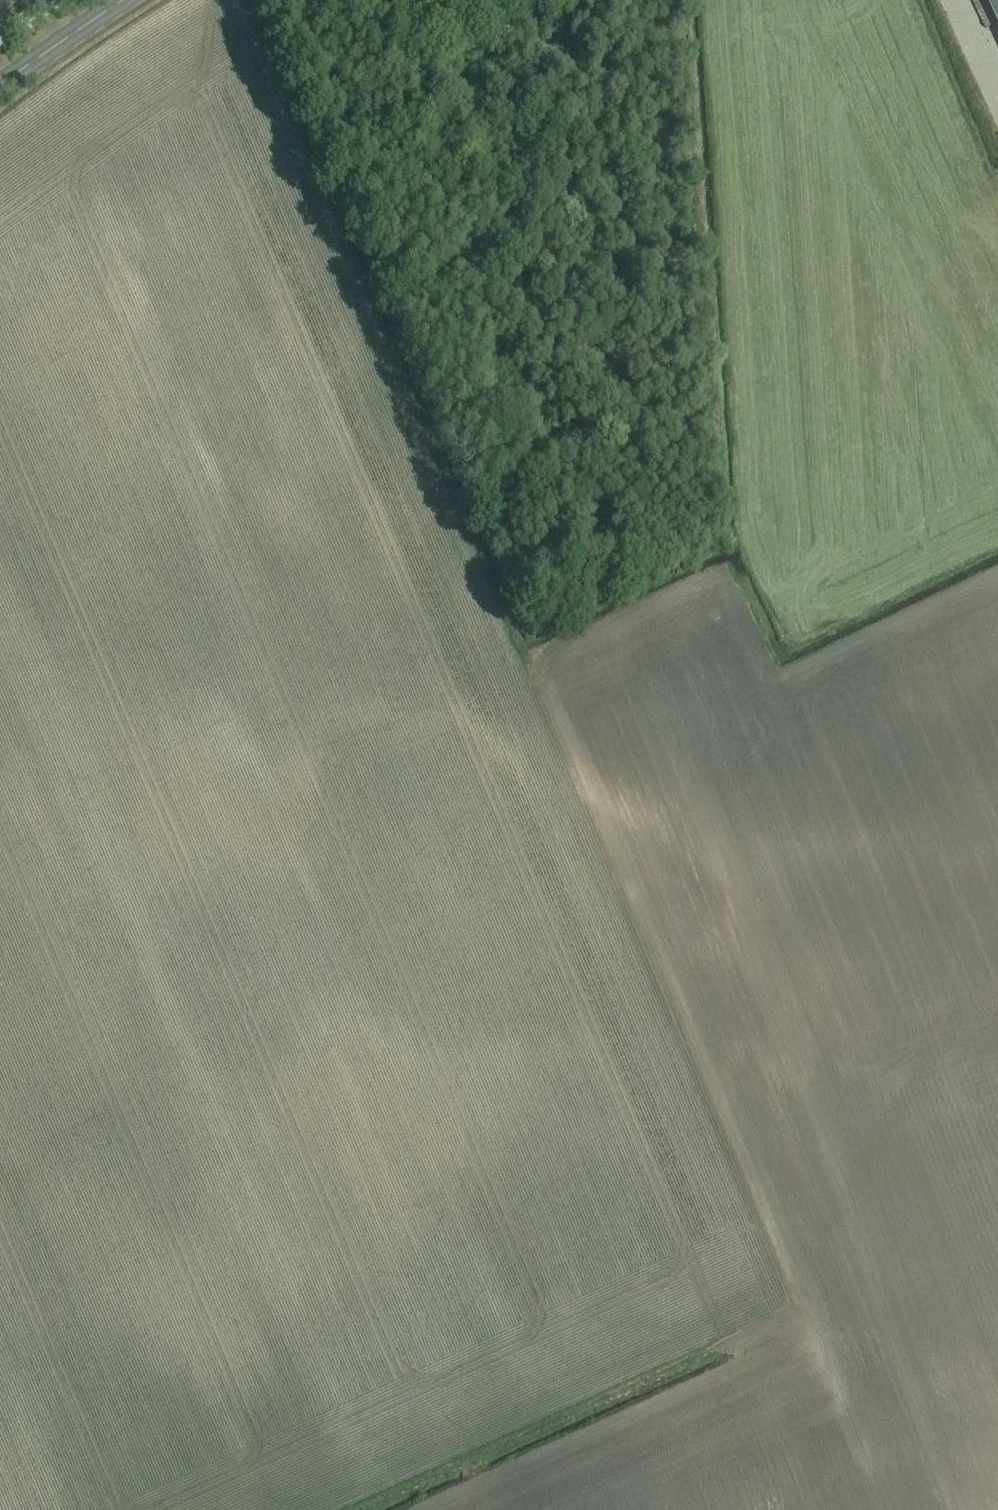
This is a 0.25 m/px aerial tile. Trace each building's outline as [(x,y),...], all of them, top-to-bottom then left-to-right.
[(997,24),(997,0),(987,0),(997,24)]
